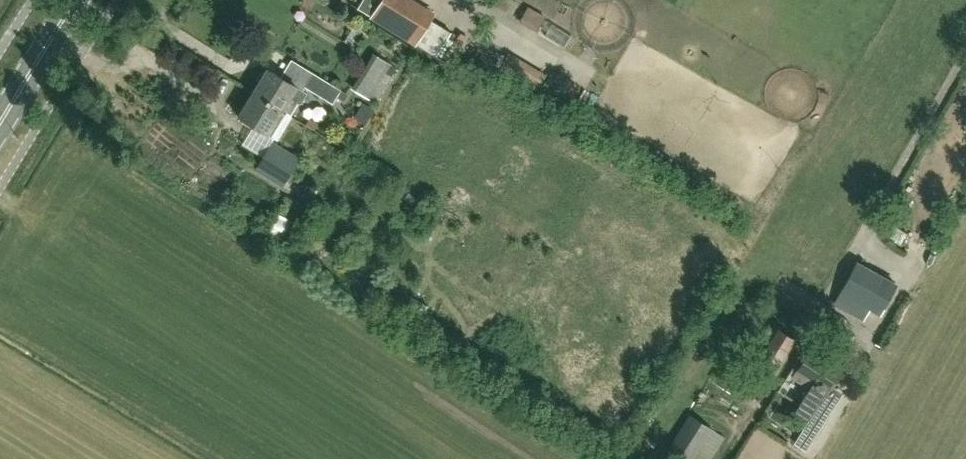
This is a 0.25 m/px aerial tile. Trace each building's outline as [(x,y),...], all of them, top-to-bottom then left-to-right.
[(358,9),(370,16),(368,18),(415,46),(435,13),(414,0),(363,0),(358,9)] [(531,5),(522,21),(541,31),(549,15),(531,5)] [(384,55),(358,88),(374,100),(400,68),(384,55)] [(252,91),(281,109),(286,101),(290,104),(300,103),(307,93),(267,68),(264,72),(260,73),(256,79),(257,84),(252,91)] [(340,90),(312,74),(305,87),(332,103),(340,90)] [(281,110),(281,109),(252,91),(237,116),(266,134),(277,141),(291,117),(281,110)] [(271,141),(262,157),(254,170),(283,188),(300,159),(271,141)] [(268,231),(283,239),(294,219),(280,211),(268,231)] [(834,301),(848,308),(855,312),(861,299),(882,311),(896,283),(856,262),(834,301)] [(776,327),(760,353),(767,358),(757,374),(768,381),(778,365),(779,365),(795,339),(776,327)] [(843,368),(811,348),(795,373),(812,383),(795,410),(810,418),(798,438),(810,444),(834,406),(823,399),(843,368)] [(712,381),(731,393),(743,371),(725,360),(712,381)] [(725,437),(689,414),(667,447),(685,458),(710,458),(725,437)]
